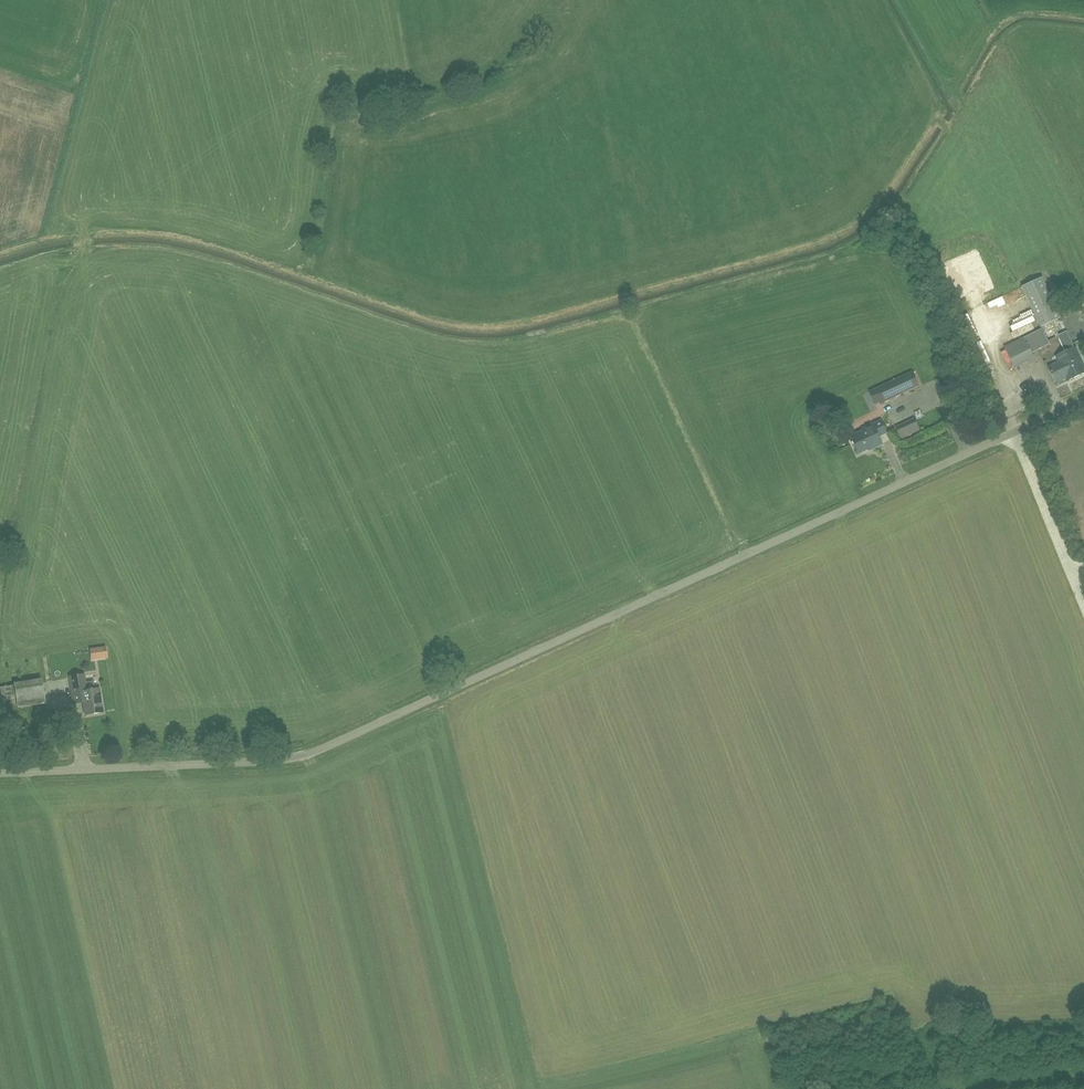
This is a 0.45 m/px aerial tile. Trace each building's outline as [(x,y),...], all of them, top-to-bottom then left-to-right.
[(1074,345),(1062,319),(1044,277),(1024,286),(1042,329),(1004,347),(1013,367),(1034,358),(1030,350),(1047,342),(1047,341),(1058,336),(1064,349),(1074,345)] [(1002,314),(1011,309),(1008,304),(999,310),(1002,314)] [(1022,335),(1036,329),(1033,324),(1020,330),(1022,335)] [(969,338),(979,333),(976,325),(966,331),(969,338)] [(1007,342),(1020,337),(1018,332),(1005,336),(1007,342)] [(1083,373),(1083,365),(1076,347),(1056,357),(1058,363),(1049,367),(1056,382),(1065,378),(1067,381),(1083,373)] [(1025,370),(1019,373),(1025,387),(1031,385),(1025,370)] [(912,372),(869,392),(876,407),(919,386),(912,372)] [(879,437),(887,434),(881,421),(863,429),(864,432),(852,437),(859,454),(872,448),(872,449),(882,445),(879,437)] [(903,440),(927,428),(923,421),(899,432),(903,440)] [(89,656),(91,665),(98,663),(96,655),(89,656)] [(74,704),(84,703),(85,715),(103,712),(99,688),(97,688),(96,682),(86,683),(84,674),(70,676),(74,704)] [(46,704),(42,679),(14,684),(14,685),(0,687),(0,699),(16,696),(17,709),(46,704)]
